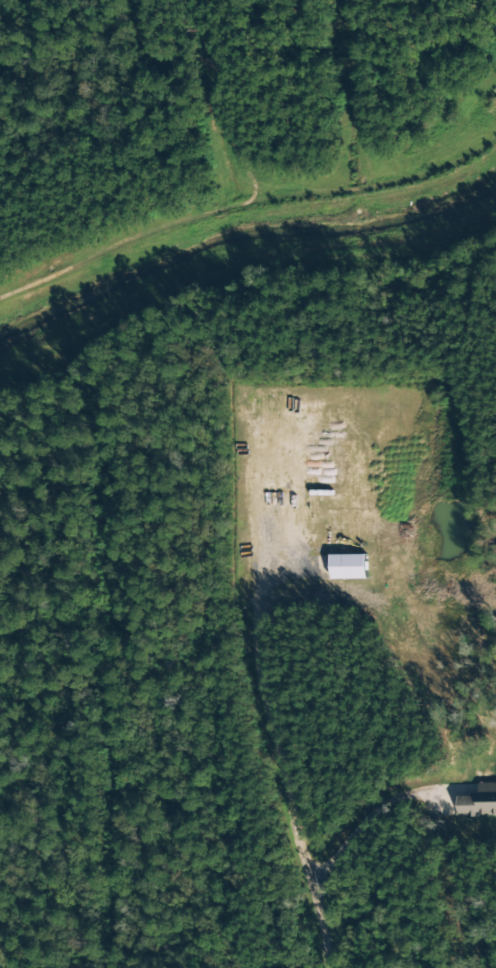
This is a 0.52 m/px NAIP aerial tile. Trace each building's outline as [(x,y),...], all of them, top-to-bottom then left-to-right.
[(367,579),(366,555),(330,555),(331,579),(367,579)] [(458,816),(495,816),(495,783),(478,783),(478,796),(458,796),(458,816)]
